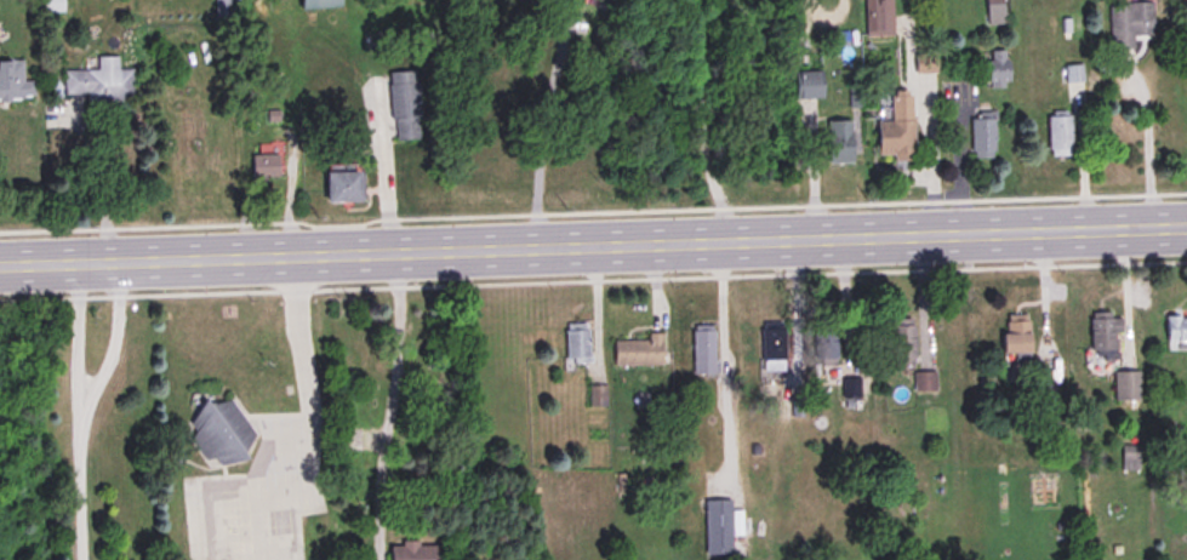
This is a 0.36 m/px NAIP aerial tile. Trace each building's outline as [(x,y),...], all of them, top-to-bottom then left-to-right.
[(41,8),(62,8),(62,0),(41,0),(41,8)] [(891,0),(864,0),(864,34),(891,34),(891,0)] [(986,23),(1004,23),(1004,0),(986,0),(986,23)] [(1152,35),(1152,1),(1108,1),(1108,47),(1132,47),(1132,35),(1152,35)] [(988,48),(988,87),(1008,87),(1008,48),(988,48)] [(935,72),(935,52),(914,52),(914,72),(935,72)] [(0,56),(0,99),(33,99),(33,80),(22,80),(22,56),(0,56)] [(1079,80),(1079,65),(1065,65),(1065,81),(1079,80)] [(63,69),(63,99),(131,99),(131,69),(63,69)] [(393,139),(420,138),(416,70),(389,72),(393,139)] [(821,70),(794,70),(794,97),(821,97),(821,70)] [(877,120),(878,155),(892,155),(892,160),(912,159),(911,90),(890,90),(891,120),(877,120)] [(1048,155),(1069,155),(1069,115),(1048,115),(1048,155)] [(970,156),(994,156),(994,118),(970,118),(970,156)] [(828,161),(851,161),(851,120),(828,120),(828,161)] [(252,177),(278,177),(278,154),(252,154),(252,177)] [(363,170),(325,170),(325,200),(363,200),(363,170)] [(1120,318),(1111,318),(1111,312),(1090,312),(1090,350),(1120,350),(1120,318)] [(1166,315),(1166,350),(1186,350),(1186,315),(1166,315)] [(890,364),(912,364),(912,319),(890,319),(890,364)] [(1001,353),(1029,353),(1029,320),(1001,320),(1001,353)] [(588,362),(588,322),(565,322),(565,362),(588,362)] [(760,327),(760,371),(783,371),(783,327),(760,327)] [(691,328),(691,373),(713,373),(713,328),(691,328)] [(814,328),(814,365),(834,365),(834,328),(814,328)] [(662,365),(662,332),(647,332),(647,339),(614,339),(614,365),(662,365)] [(935,371),(912,371),(912,390),(935,390),(935,371)] [(1139,371),(1114,371),(1114,400),(1139,400),(1139,371)] [(841,378),(841,398),(858,398),(858,378),(841,378)] [(257,436),(228,396),(212,407),(209,402),(186,418),(195,433),(189,438),(205,461),(213,456),(222,469),(244,453),(241,448),(257,436)] [(1120,470),(1137,470),(1137,445),(1120,445),(1120,470)] [(704,499),(704,554),(730,554),(730,499),(704,499)] [(389,543),(389,559),(438,559),(438,543),(389,543)]
